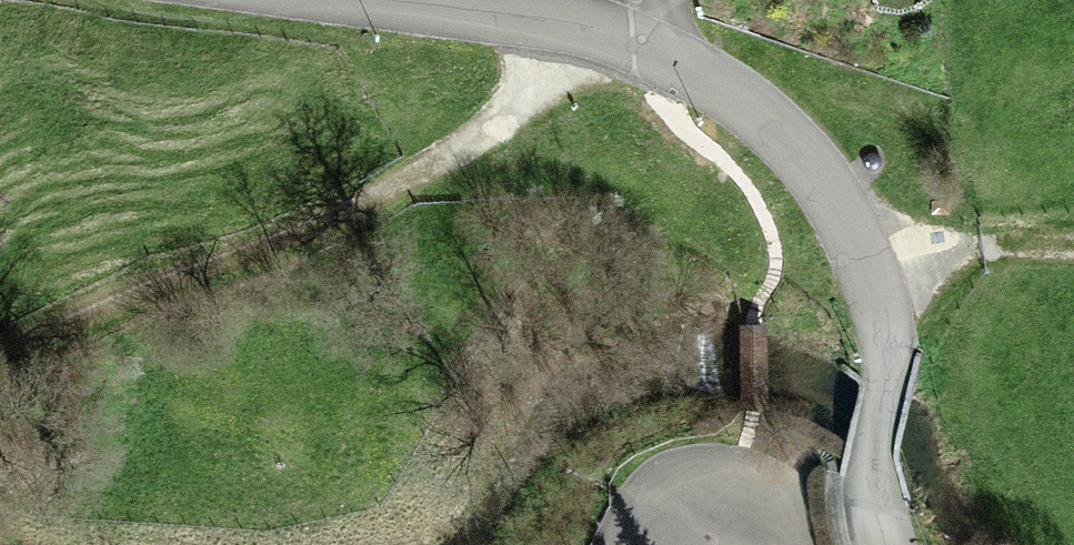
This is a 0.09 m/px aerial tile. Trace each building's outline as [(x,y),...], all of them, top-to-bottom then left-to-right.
[(766,324),(738,325),(741,403),(769,402),(766,324)]
